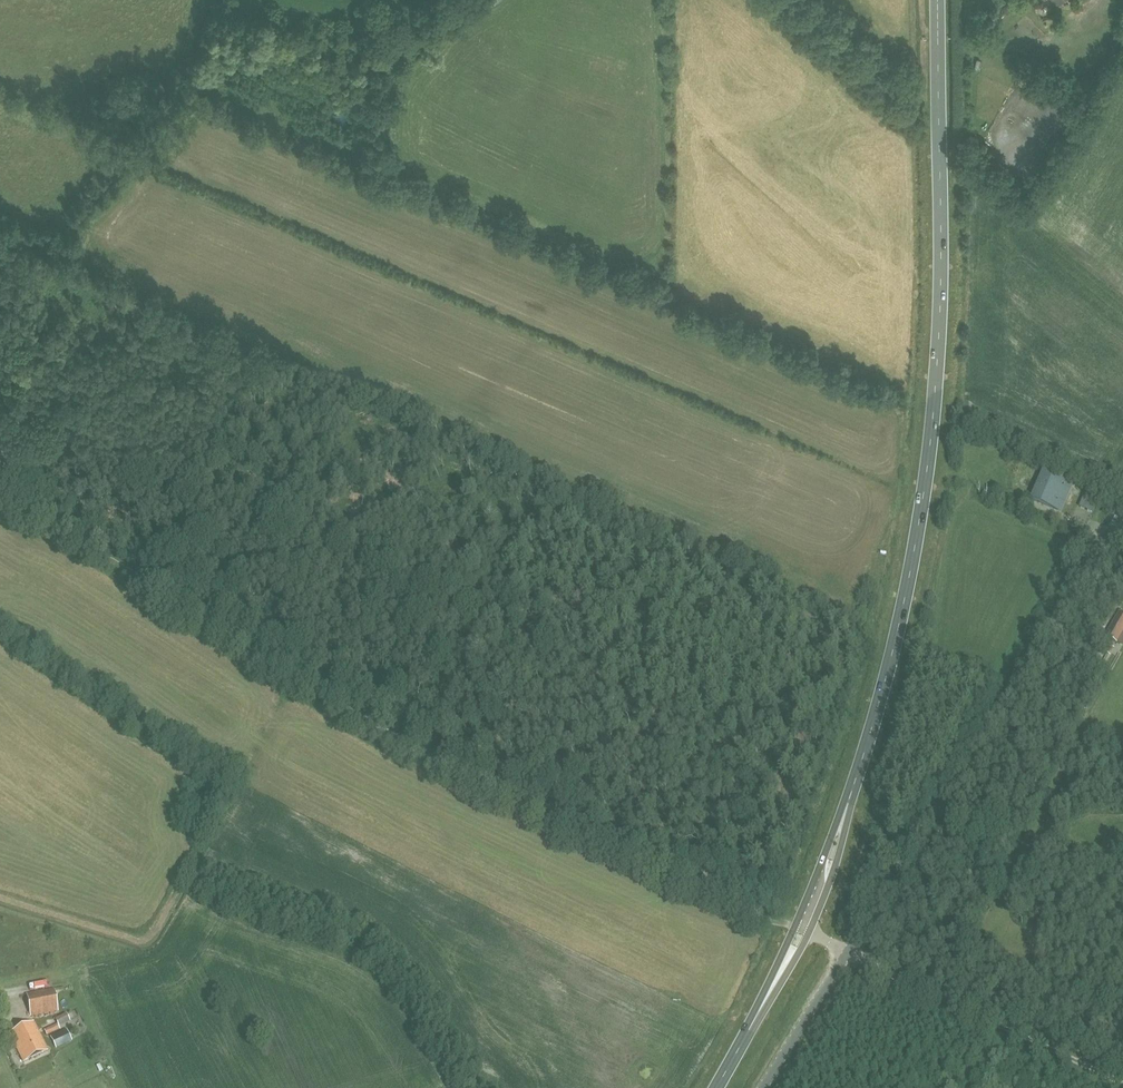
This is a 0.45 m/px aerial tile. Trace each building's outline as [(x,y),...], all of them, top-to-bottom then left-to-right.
[(1057,511),(1070,481),(1045,470),(1032,499),(1057,511)] [(1085,495),(1092,498),(1087,511),(1093,513),(1100,495),(1088,490),(1085,495)] [(1121,614),(1107,638),(1118,643),(1122,634),(1122,615),(1121,614)] [(1111,655),(1114,649),(1108,646),(1104,652),(1111,655)] [(59,1012),(57,997),(55,989),(26,994),(31,1017),(59,1012)] [(55,1019),(58,1025),(44,1030),(47,1036),(61,1030),(59,1027),(71,1021),(67,1013),(55,1019)] [(48,1050),(34,1022),(9,1033),(24,1062),(48,1050)] [(56,1049),(73,1042),(66,1029),(50,1037),(56,1049)]
